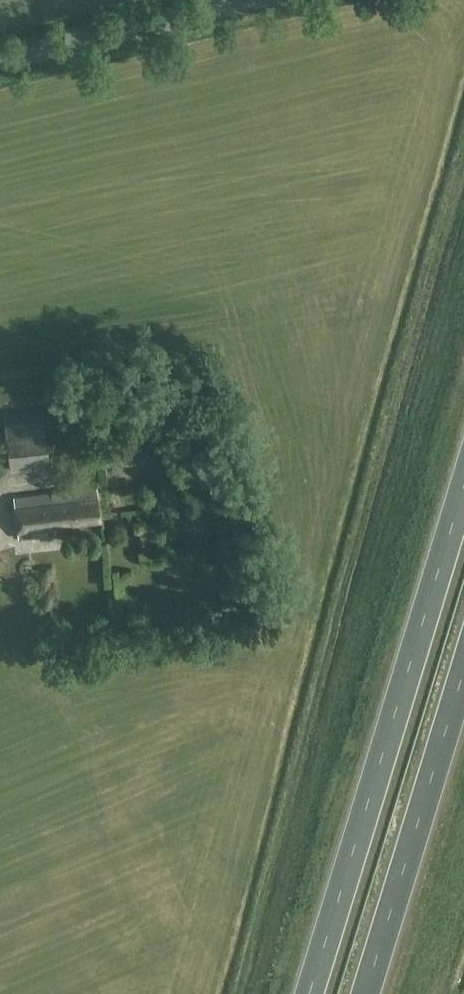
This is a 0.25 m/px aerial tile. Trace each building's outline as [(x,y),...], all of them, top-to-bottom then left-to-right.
[(50,461),(43,410),(3,415),(10,464),(11,464),(12,470),(49,466),(48,461),(50,461)] [(101,521),(97,487),(14,497),(19,539),(56,535),(55,526),(101,521)]
